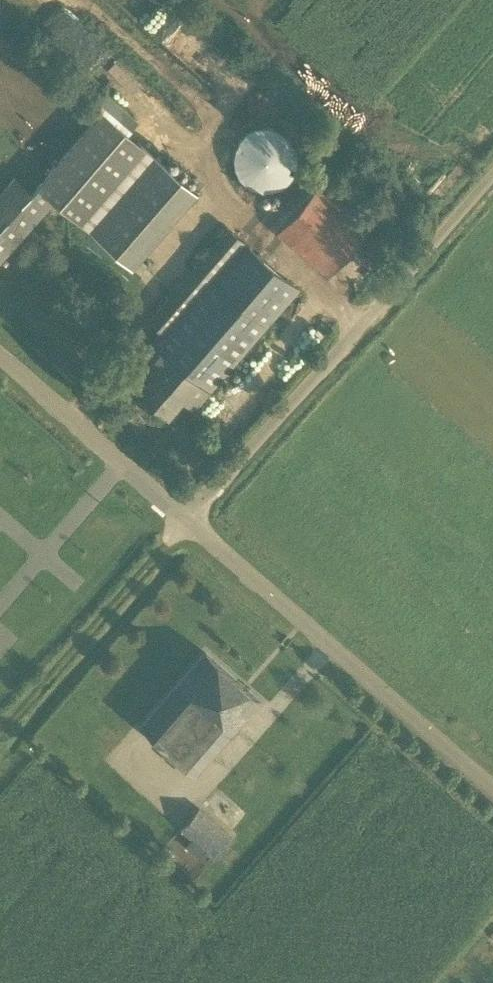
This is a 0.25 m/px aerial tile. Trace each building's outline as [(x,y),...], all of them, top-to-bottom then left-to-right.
[(53,200),(89,231),(155,155),(103,110),(36,186),(35,187),(18,172),(0,193),(0,260),(53,200)] [(229,156),(265,195),(304,159),(268,119),(229,156)] [(327,275),(375,221),(324,177),(278,232),(327,275)] [(194,410),(267,326),(300,288),(228,227),(147,321),(163,334),(140,362),(151,372),(137,389),(168,416),(182,399),(194,410)] [(260,700),(206,653),(180,682),(235,728),(260,700)] [(235,728),(180,682),(141,726),(195,774),(235,728)] [(196,806),(177,828),(214,859),(233,836),(196,806)]
